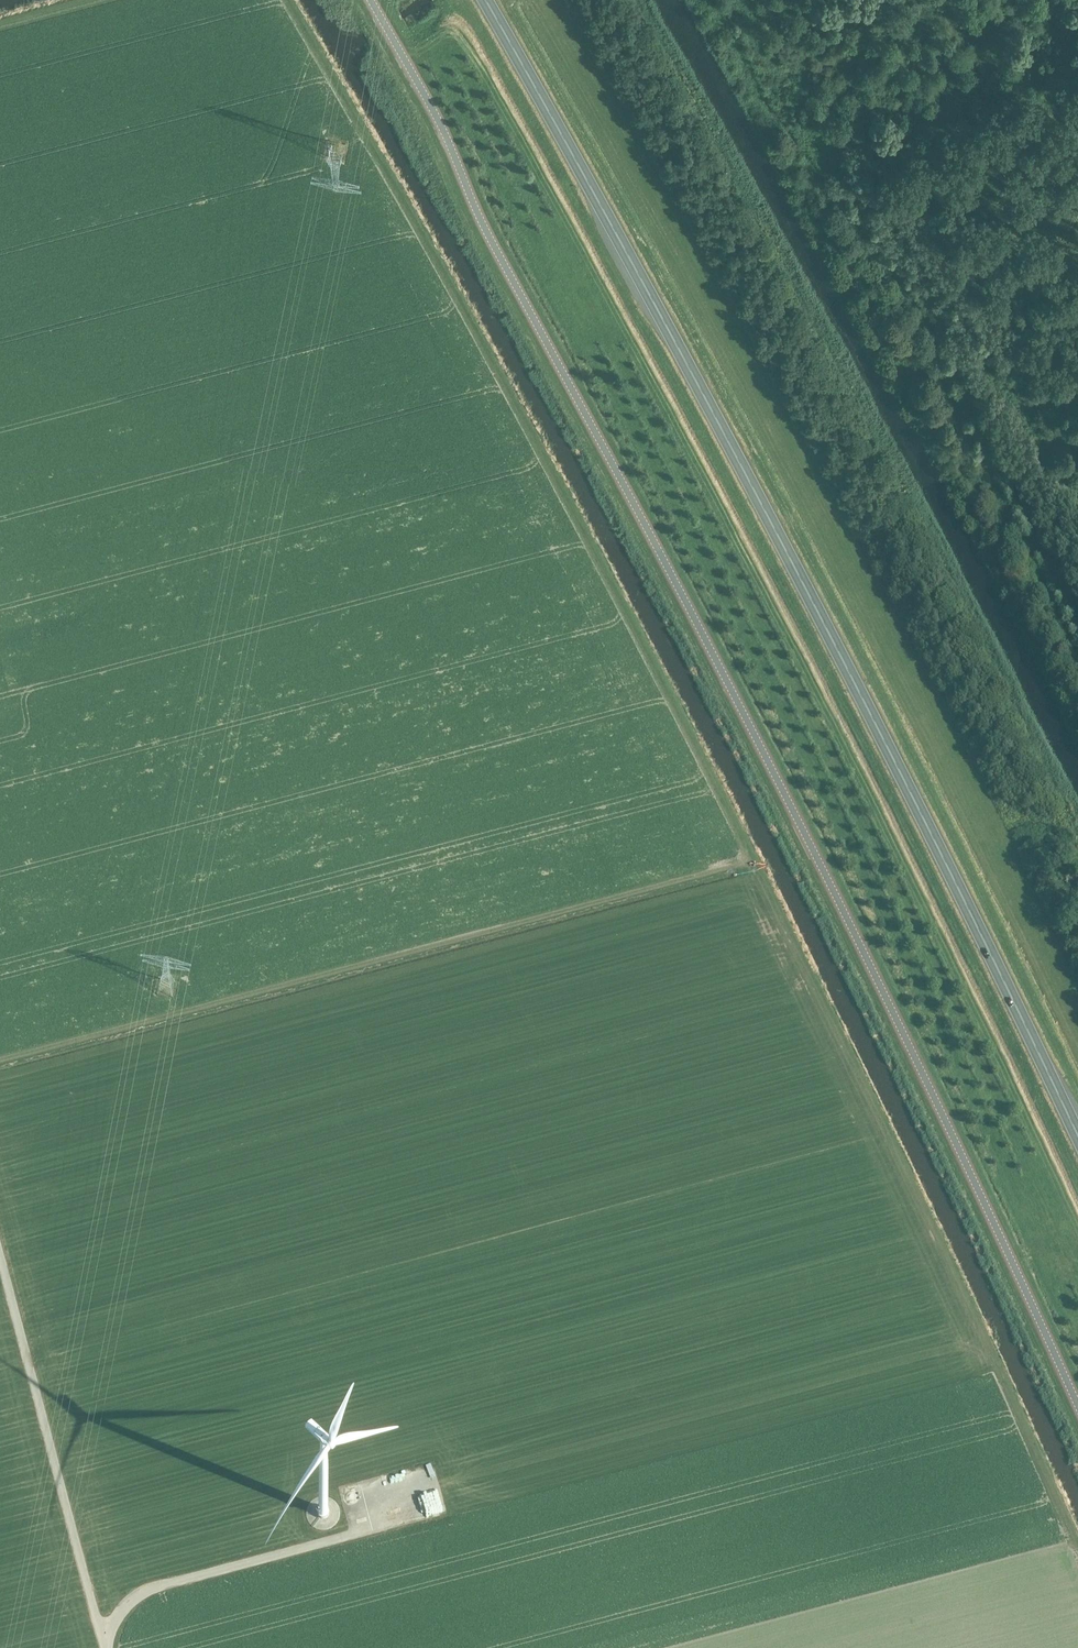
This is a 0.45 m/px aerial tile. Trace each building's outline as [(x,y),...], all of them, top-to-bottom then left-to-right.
[(801,597),(807,594),(800,581),(794,584),(801,597)]
